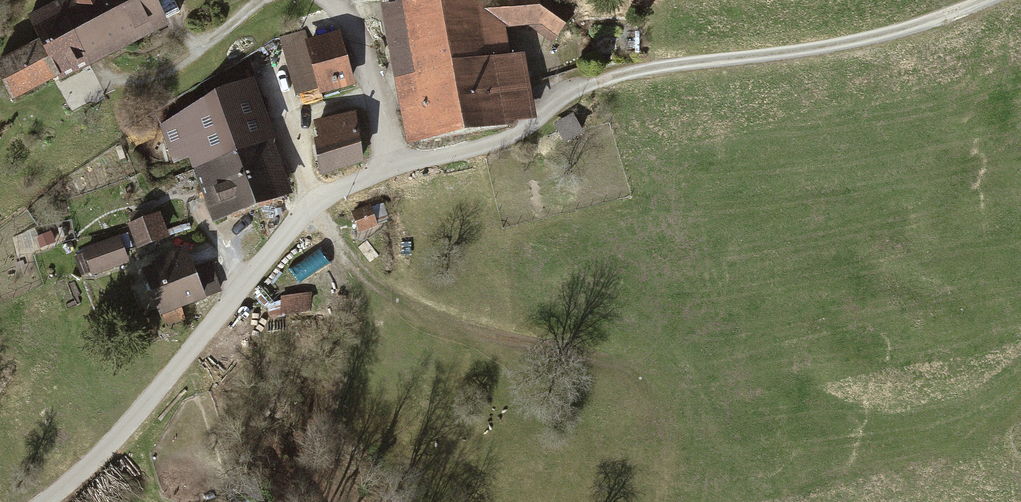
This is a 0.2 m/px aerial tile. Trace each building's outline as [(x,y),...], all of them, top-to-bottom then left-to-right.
[(160,30),(144,0),(62,0),(19,22),(30,44),(0,60),(0,100),(2,104),(49,79),(53,86),(160,30)] [(397,151),(501,136),(500,128),(526,124),(516,57),(504,59),(500,33),(524,29),(549,47),(561,27),(533,8),(497,13),(495,0),(434,0),(377,8),(397,151)] [(315,100),(352,89),(336,36),(307,45),(303,31),(273,40),(291,99),(313,92),(315,100)] [(251,209),(261,241),(287,211),(247,82),(202,96),(154,129),(166,169),(183,163),(202,224),(251,209)] [(77,93),(64,100),(70,112),(84,104),(77,93)] [(319,177),(364,161),(354,111),(312,121),(319,177)] [(572,113),(553,125),(557,131),(566,145),(575,140),(585,133),(572,113)] [(370,204),(350,211),(358,233),(377,226),(376,222),(388,217),(383,203),(371,207),(370,204)] [(127,224),(136,248),(168,237),(160,212),(154,214),(151,206),(127,215),(130,223),(127,224)] [(78,251),(87,279),(123,267),(115,240),(78,251)] [(134,274),(150,321),(156,319),(160,329),(183,321),(179,311),(219,298),(207,263),(187,270),(179,249),(149,259),(152,268),(134,274)] [(264,296),(274,325),(308,313),(298,284),(264,296)]
